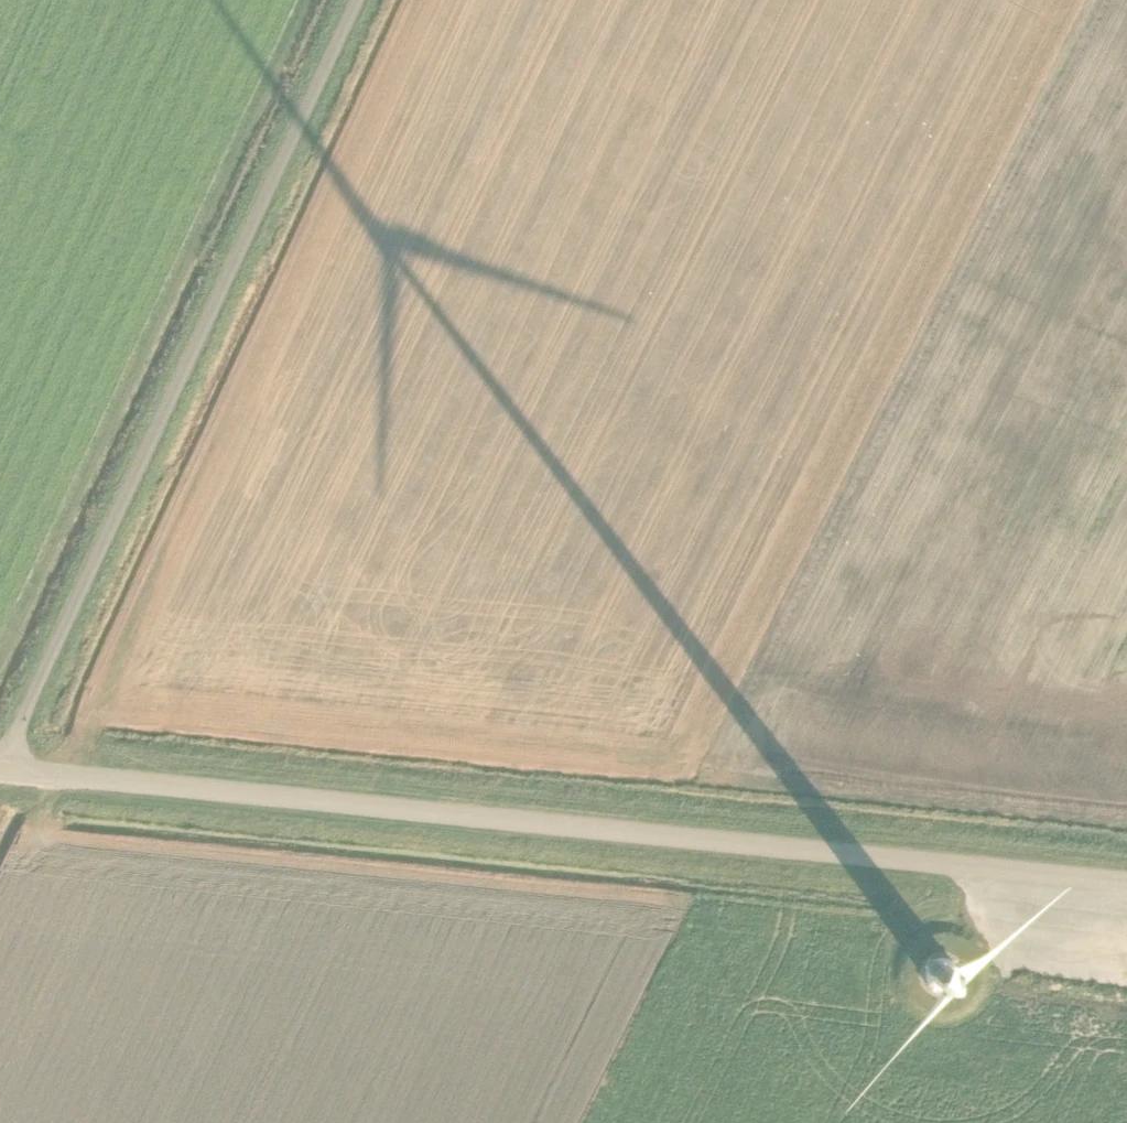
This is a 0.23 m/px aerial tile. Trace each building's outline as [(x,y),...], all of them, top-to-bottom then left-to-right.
[(926,972),(926,974),(926,977),(926,979),(927,981),(928,984),(930,986),(931,987),(933,989),(935,990),(938,991),(940,991),(943,991),(945,991),(947,991),(950,990),(952,989),(954,987),(955,985),(957,983),(958,981),(959,979),(959,977),(959,974),(959,972),(959,969),(958,967),(956,965),(955,963),(953,961),(952,960),(950,959),(948,958),(945,958),(943,957),(940,958),(938,958),(936,959),(934,960),(932,961),(930,963),(928,965),(927,967),(926,969),(926,972)]
